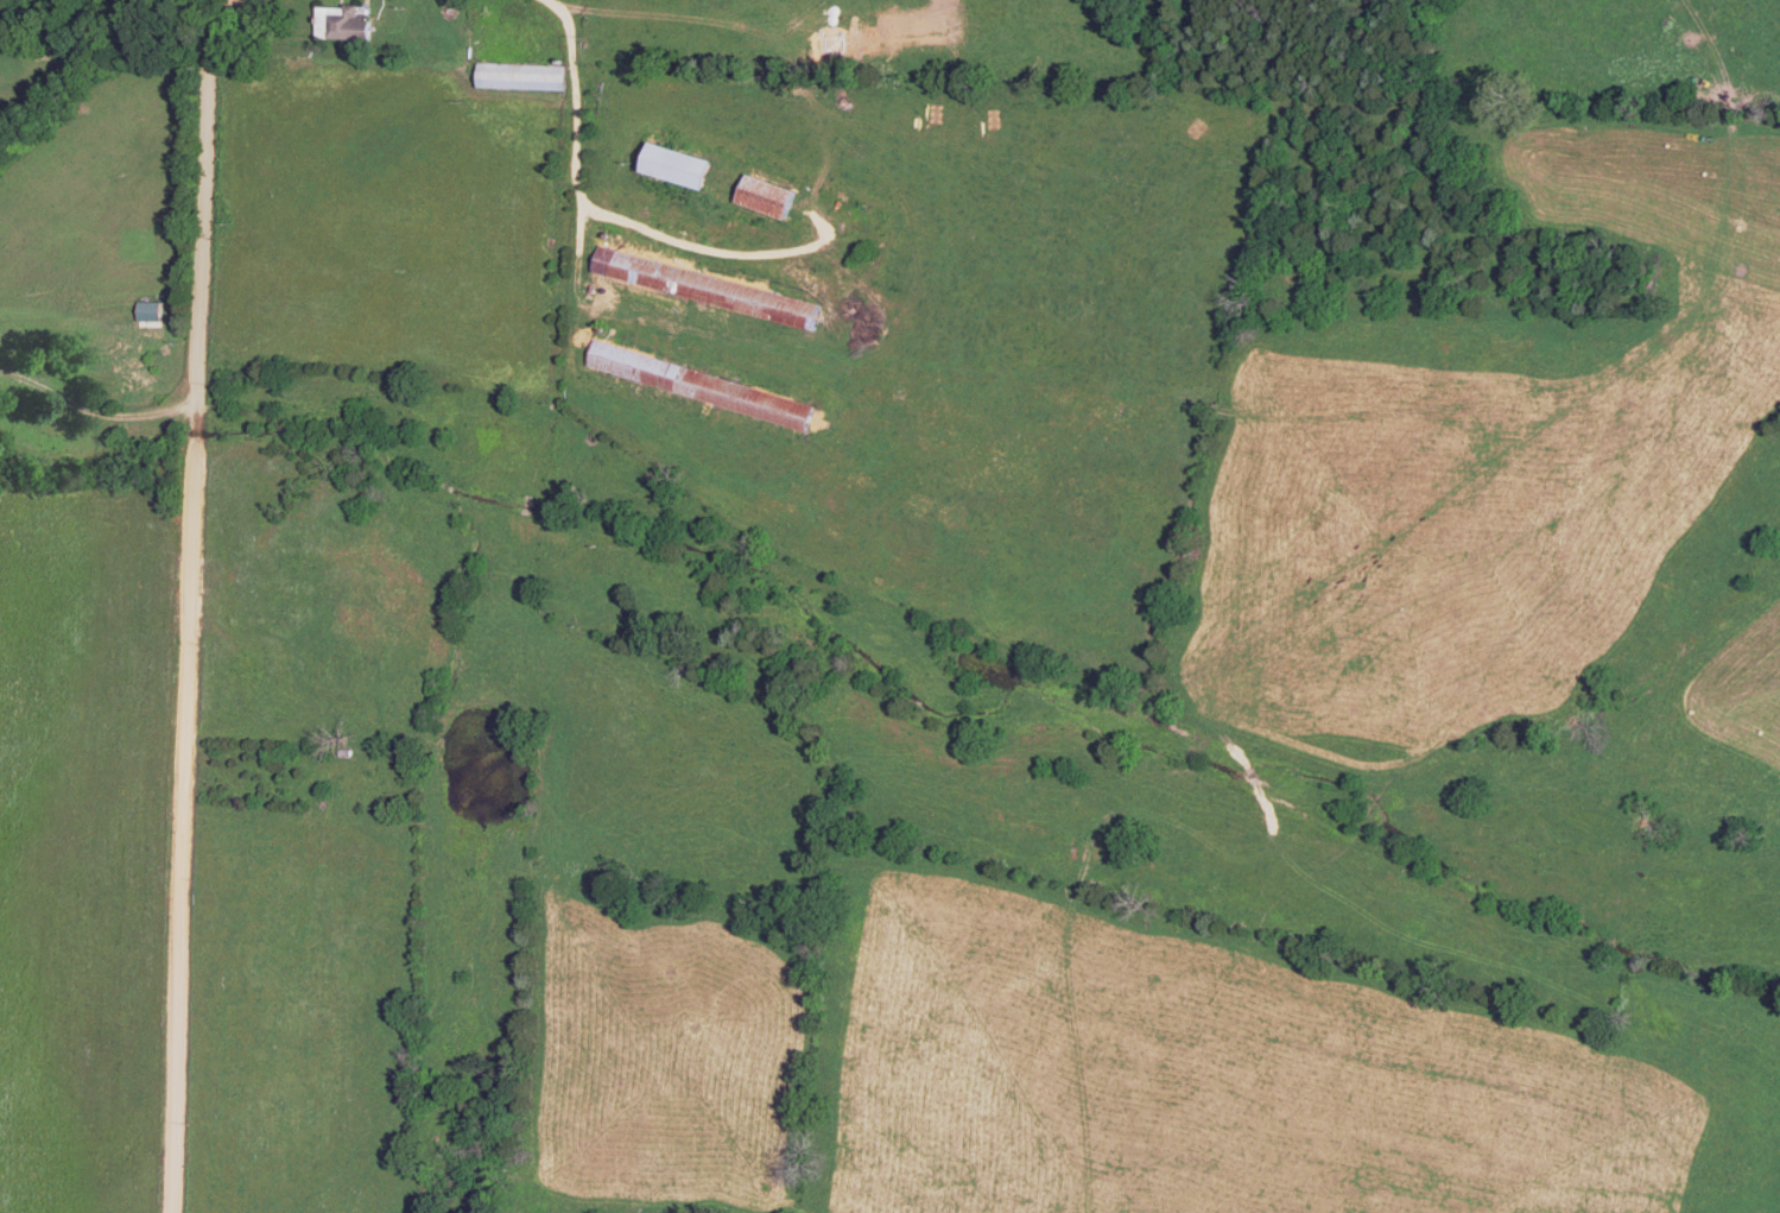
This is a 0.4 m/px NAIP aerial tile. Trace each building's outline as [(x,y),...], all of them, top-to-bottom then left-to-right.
[(563,90),(563,66),(477,64),(476,88),(563,90)] [(643,172),(707,190),(715,160),(652,142),(643,172)] [(787,220),(797,191),(749,174),(739,202),(787,220)] [(812,402),(593,344),(587,370),(805,428),(812,402)]
